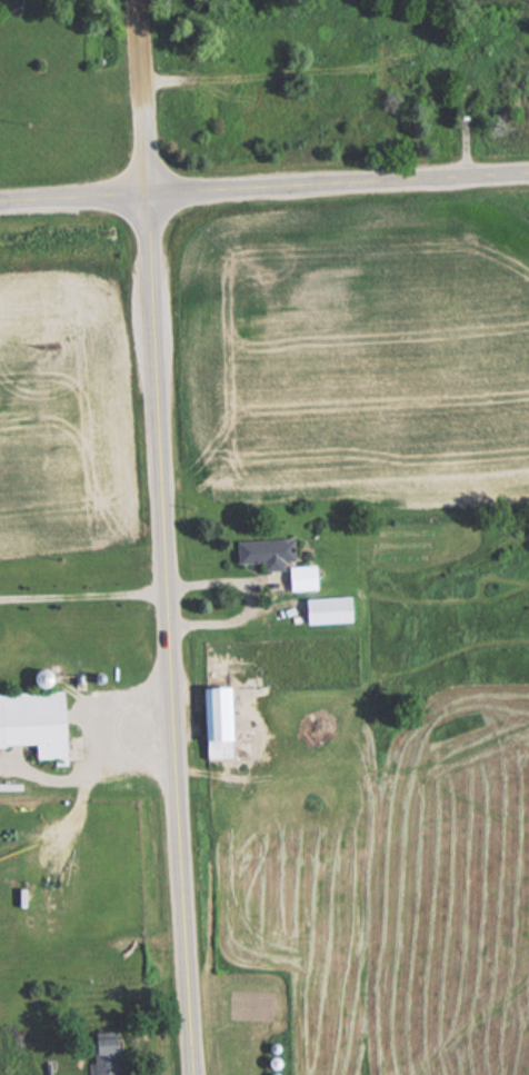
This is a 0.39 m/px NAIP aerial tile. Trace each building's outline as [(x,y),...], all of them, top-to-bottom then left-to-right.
[(233,540),(234,563),(259,562),(259,569),(284,568),(285,590),(313,589),(312,563),(292,564),(292,538),(233,540)] [(300,596),(300,622),(348,621),(347,595),(300,596)] [(197,685),(199,758),(226,757),(224,685),(197,685)] [(31,746),(31,759),(53,758),(54,764),(64,764),(62,690),(0,692),(0,747),(31,746)] [(114,1030),(85,1032),(89,1074),(117,1074),(114,1030)]
